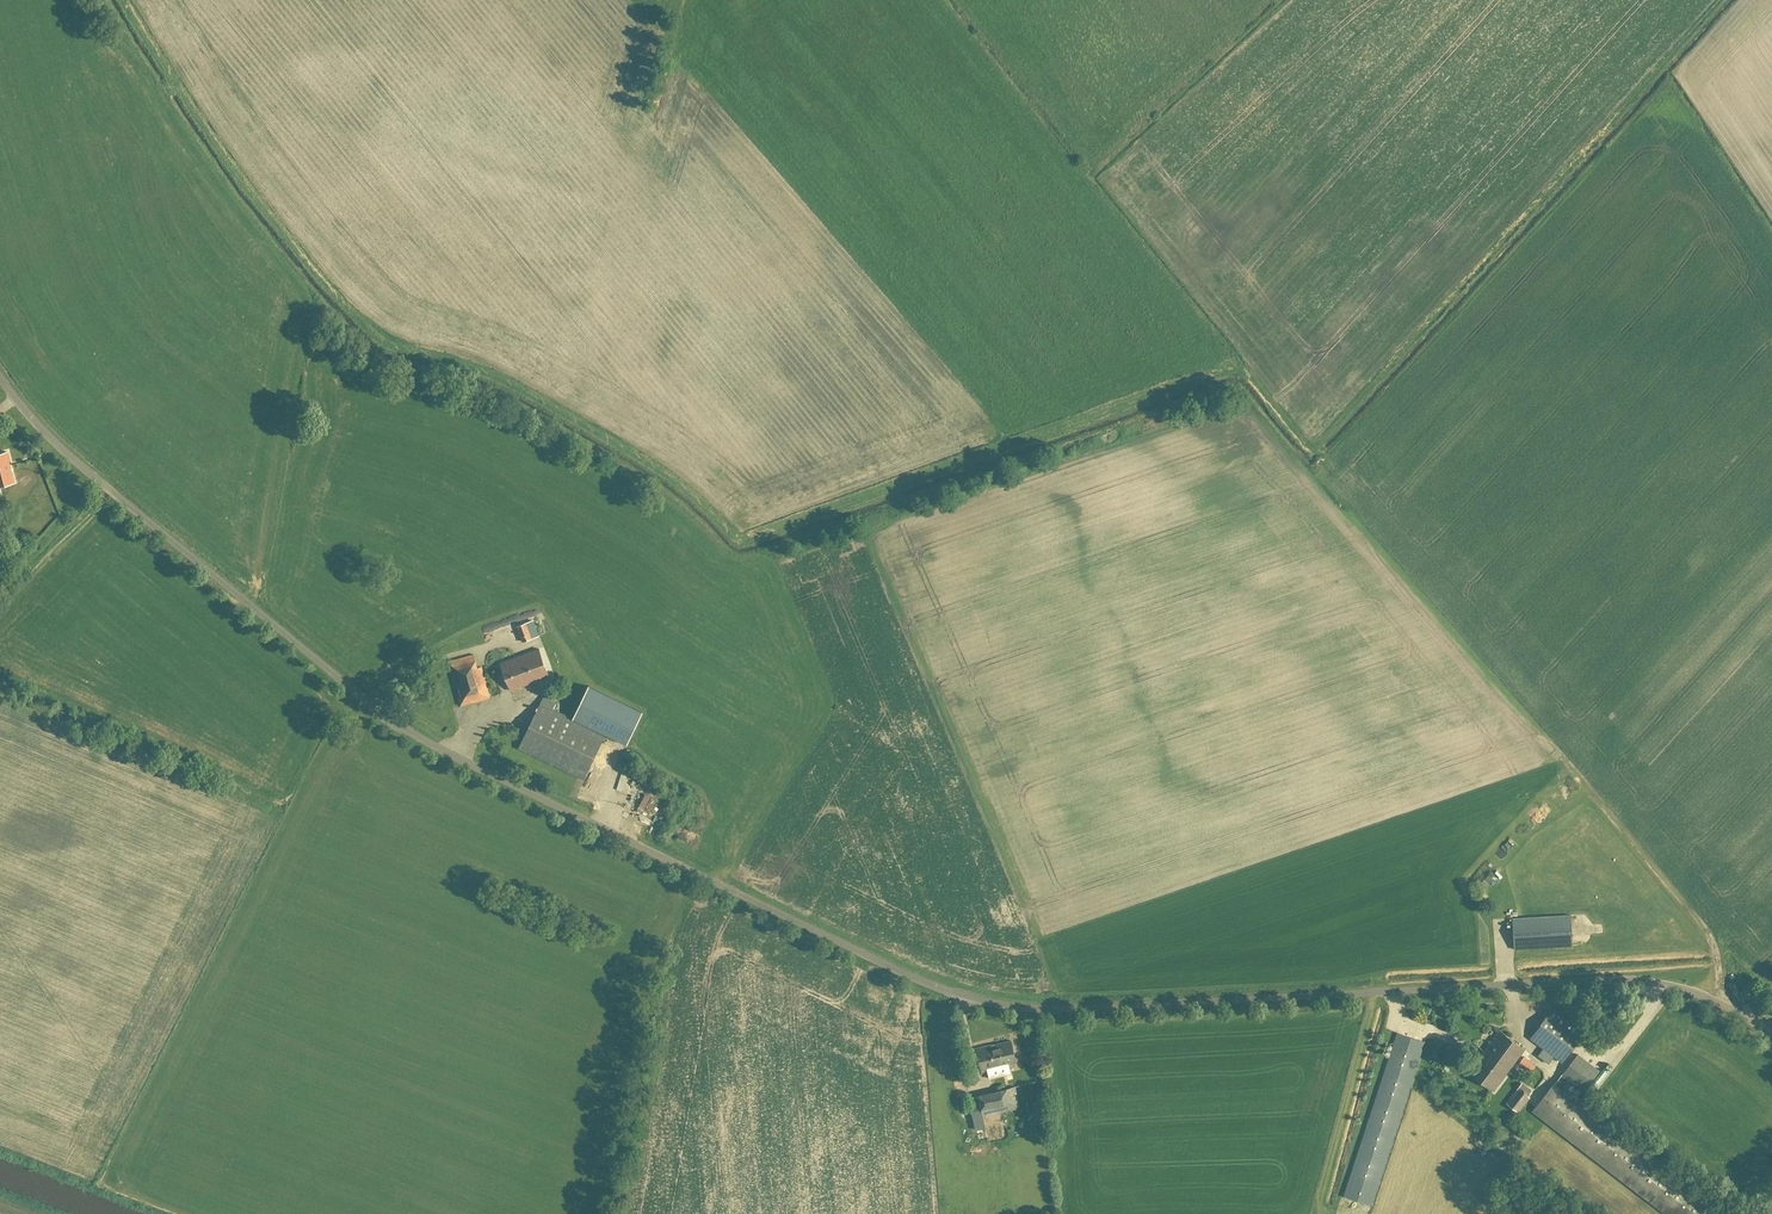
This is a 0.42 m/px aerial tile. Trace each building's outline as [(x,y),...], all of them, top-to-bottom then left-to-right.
[(0,454),(0,486),(14,483),(10,468),(8,462),(9,461),(7,452),(0,454)] [(526,624),(516,627),(522,643),(532,639),(526,624)] [(519,657),(530,684),(549,677),(538,650),(519,657)] [(460,707),(489,699),(480,668),(477,669),(473,656),(447,663),(460,707)] [(511,691),(530,684),(519,657),(501,664),(511,691)] [(590,684),(574,718),(628,743),(644,710),(595,687),(590,684)] [(583,781),(605,736),(552,710),(556,702),(544,697),(518,749),(583,781)] [(632,783),(642,786),(644,779),(634,776),(632,783)] [(641,800),(662,811),(669,799),(648,787),(641,800)] [(1493,876),(1484,884),(1491,892),(1500,883),(1493,876)] [(1513,951),(1571,947),(1569,916),(1511,919),(1513,951)] [(1562,1063),(1583,1034),(1551,1010),(1529,1039),(1562,1063)] [(1432,1041),(1436,1033),(1416,1024),(1413,1032),(1432,1041)] [(1484,1052),(1509,1071),(1524,1050),(1499,1032),(1484,1052)] [(1397,1034),(1343,1197),(1370,1206),(1424,1043),(1397,1034)] [(982,1073),(1016,1065),(1010,1041),(991,1046),(991,1045),(976,1049),(982,1073)] [(1509,1071),(1484,1052),(1468,1073),(1493,1091),(1509,1071)] [(1555,1082),(1532,1112),(1664,1213),(1698,1213),(1709,1200),(1565,1089),(1570,1083),(1582,1093),(1598,1073),(1577,1056),(1561,1076),(1562,1077),(1557,1083),(1555,1082)] [(957,1082),(959,1088),(969,1084),(967,1079),(957,1082)] [(1528,1097),(1531,1091),(1521,1084),(1506,1105),(1518,1113),(1529,1098),(1528,1097)] [(982,1118),(1020,1109),(1015,1087),(976,1097),(982,1118)] [(1712,1202),(1703,1213),(1729,1213),(1712,1202)]
